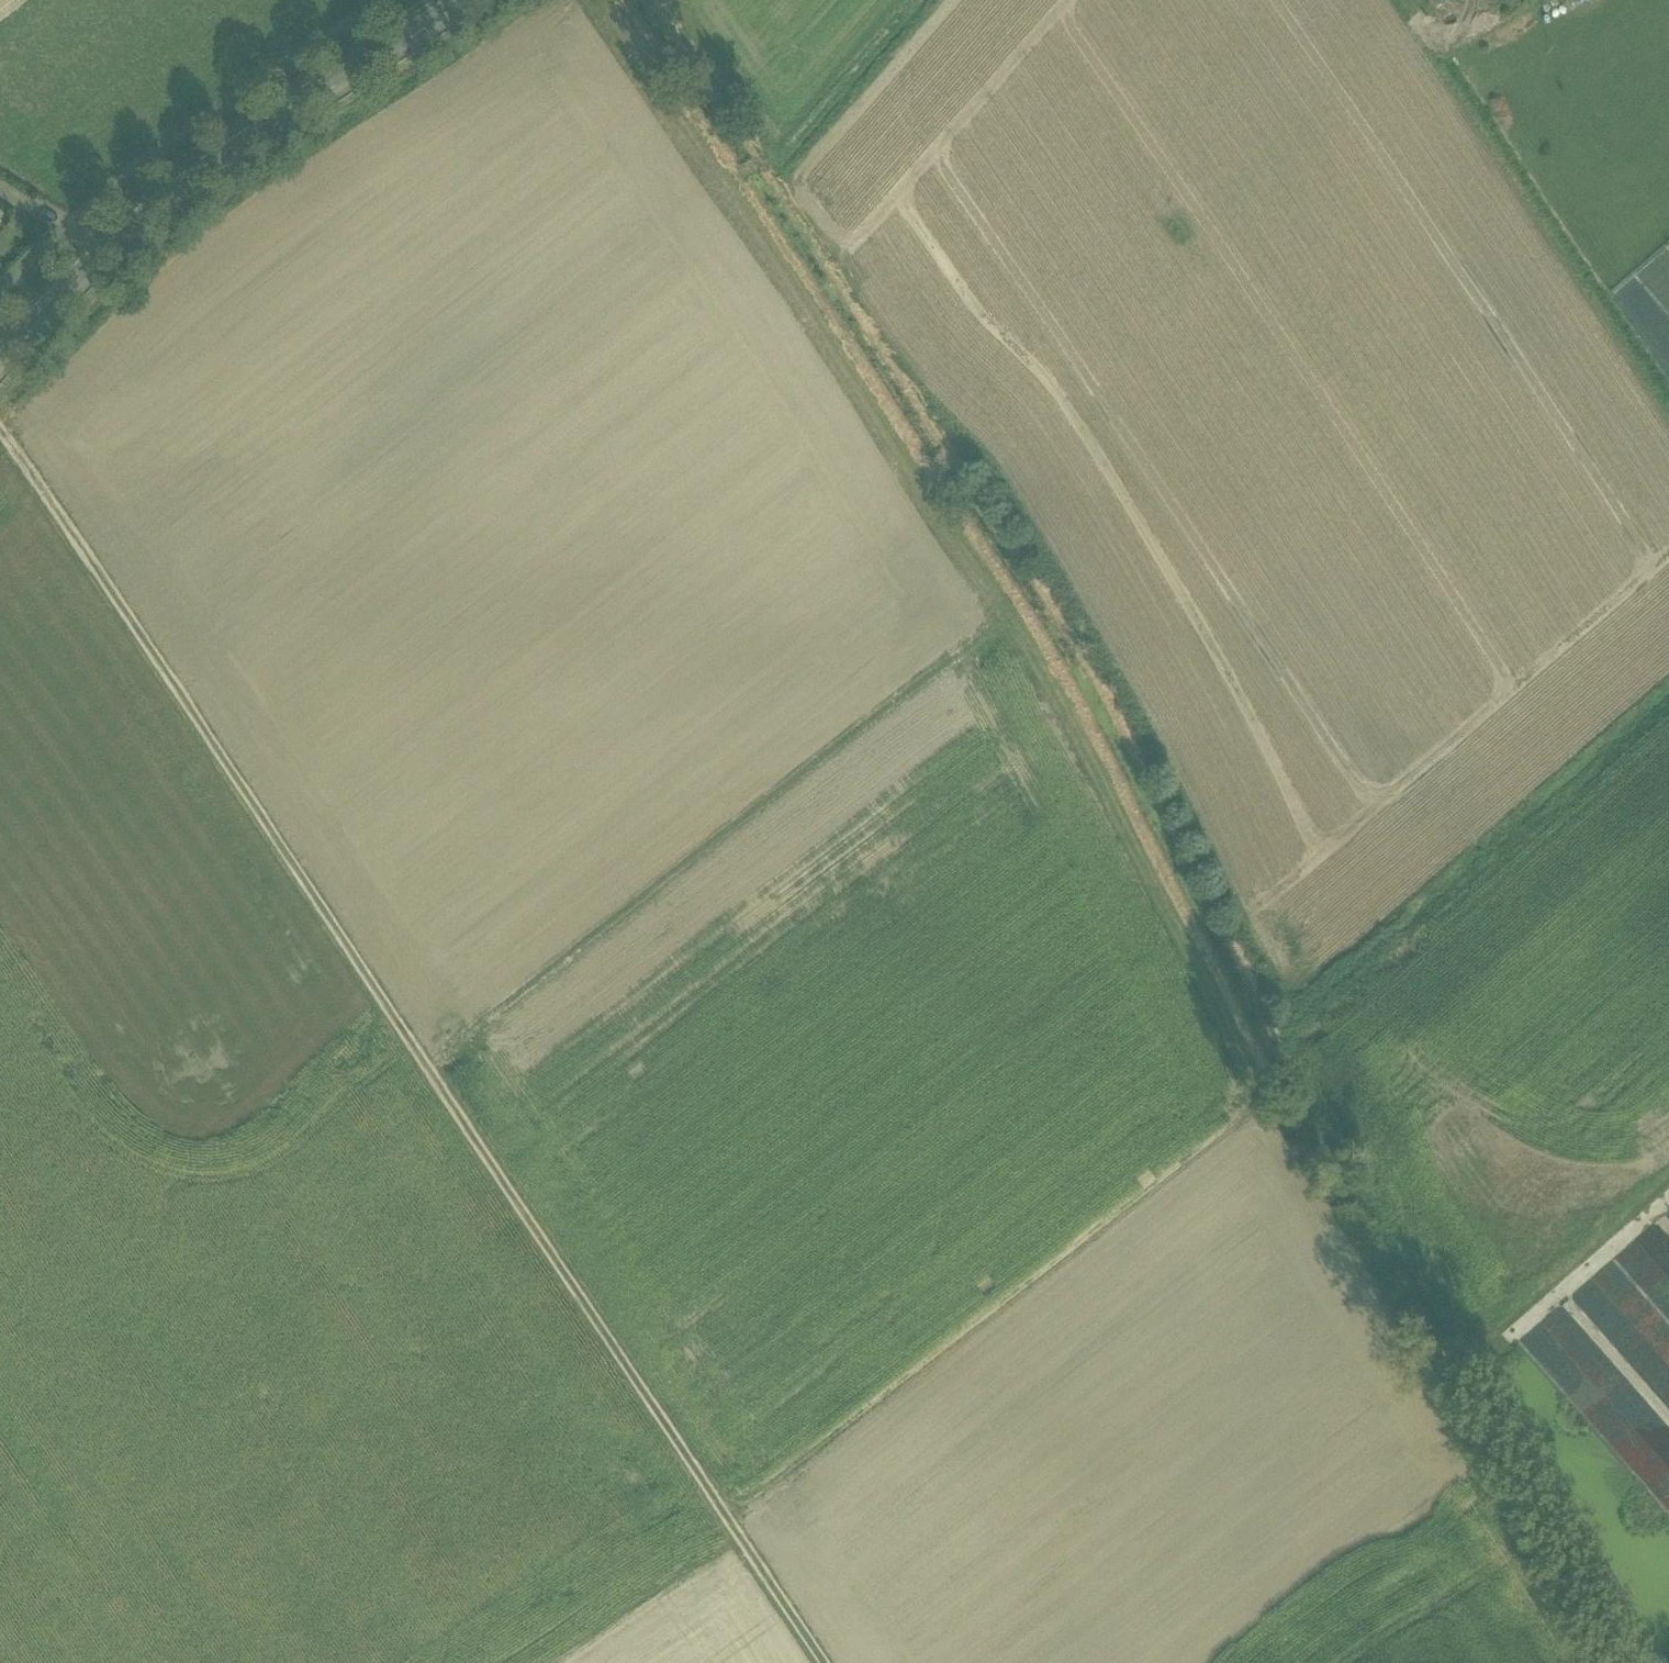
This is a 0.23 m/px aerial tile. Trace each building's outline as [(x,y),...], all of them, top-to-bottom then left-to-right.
[(1602,1437),(1668,1512),(1668,1468),(1667,1470),(1667,1440),(1668,1438),(1668,1428),(1660,1417),(1608,1418),(1602,1423),(1602,1437)]
